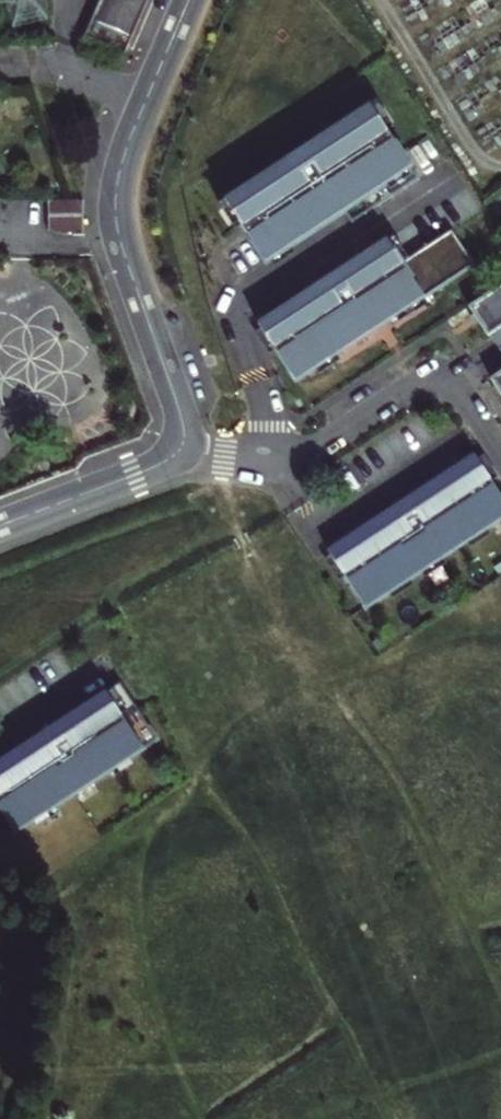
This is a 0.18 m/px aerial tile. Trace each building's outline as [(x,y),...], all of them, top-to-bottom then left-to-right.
[(8,26),(44,24),(43,0),(6,0),(8,26)] [(125,53),(148,0),(100,0),(85,36),(125,53)] [(265,166),(216,200),(259,262),(336,208),(343,219),(409,173),(359,101),(276,158),(265,166)] [(261,160),(265,166),(276,158),(272,152),(261,160)] [(48,202),(48,217),(83,216),(83,201),(48,202)] [(48,217),(49,233),(84,232),(83,216),(48,217)] [(380,234),(253,322),(293,379),(467,257),(444,223),(396,257),(380,234)] [(499,348),(500,347),(500,286),(470,307),(489,336),(491,335),(499,348)] [(492,379),(500,393),(500,373),(492,379)] [(333,558),(370,615),(500,529),(500,494),(479,461),(333,558)] [(0,775),(0,810),(22,843),(40,831),(62,816),(164,749),(152,731),(126,692),(0,775)] [(40,831),(22,843),(23,845),(41,833),(40,831)]
